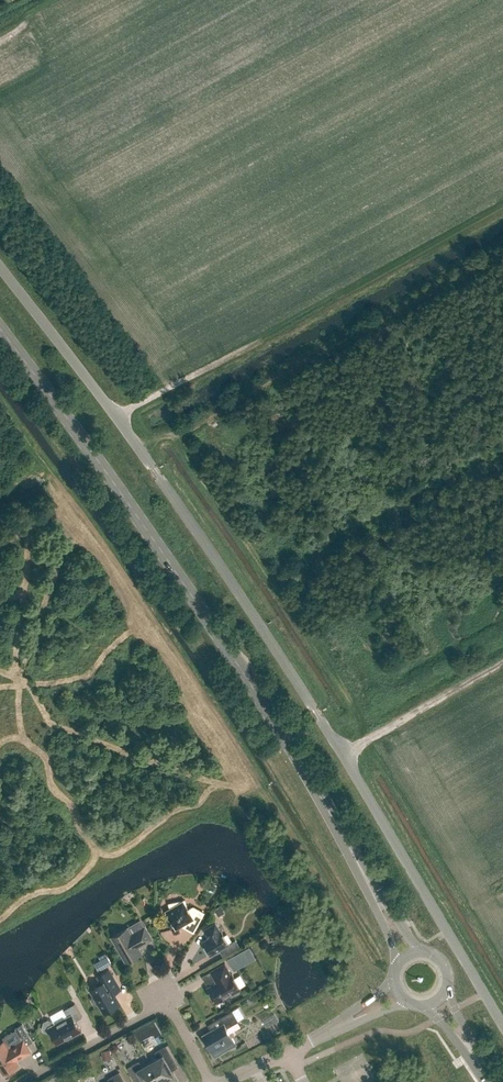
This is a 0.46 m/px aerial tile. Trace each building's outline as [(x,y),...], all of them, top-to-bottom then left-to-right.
[(185,900),(169,903),(170,908),(166,910),(168,914),(167,915),(173,925),(174,924),(176,928),(182,925),(194,932),(204,912),(194,906),(189,909),(186,905),(185,900)] [(218,916),(224,912),(220,906),(214,909),(218,916)] [(216,923),(204,929),(209,938),(203,942),(211,954),(229,944),(221,931),(216,923)] [(131,934),(127,928),(112,937),(126,962),(142,953),(138,947),(152,939),(145,926),(131,934)] [(254,945),(230,955),(235,968),(259,958),(254,945)] [(216,1002),(241,988),(232,973),(231,974),(225,963),(210,971),(215,978),(216,979),(215,983),(207,987),(216,1002)] [(98,1002),(102,1009),(118,1000),(113,991),(113,989),(119,986),(109,970),(99,976),(101,979),(97,982),(96,984),(97,986),(91,990),(94,996),(92,997),(92,999),(94,1003),(96,1004),(98,1002)] [(81,1031),(76,1020),(82,1017),(75,1003),(64,1009),(67,1016),(55,1023),(53,1021),(48,1019),(44,1021),(42,1027),(44,1032),(50,1033),(52,1032),(58,1043),(66,1038),(67,1039),(81,1031)] [(227,1028),(239,1021),(233,1010),(219,1018),(222,1024),(203,1035),(215,1056),(228,1048),(229,1050),(235,1046),(234,1045),(236,1044),(227,1028)] [(9,1048),(5,1041),(0,1044),(0,1068),(3,1073),(19,1064),(16,1060),(31,1051),(27,1045),(33,1041),(23,1024),(15,1028),(22,1040),(9,1048)] [(147,1025),(135,1031),(140,1040),(152,1034),(147,1025)] [(175,1059),(166,1045),(155,1052),(158,1057),(150,1062),(162,1081),(165,1081),(170,1079),(169,1077),(174,1074),(168,1063),(175,1059)] [(103,1060),(111,1058),(110,1049),(101,1051),(103,1060)] [(150,1062),(142,1067),(139,1061),(128,1067),(136,1081),(142,1078),(145,1081),(162,1081),(150,1062)] [(120,1072),(108,1079),(110,1081),(125,1081),(120,1072)] [(63,1079),(60,1073),(48,1080),(49,1081),(53,1081),(56,1080),(59,1081),(63,1079)]
